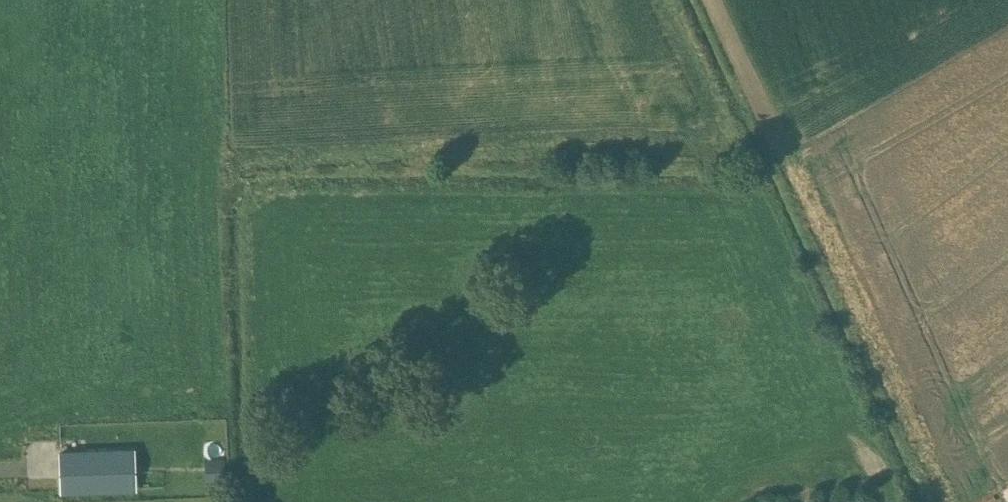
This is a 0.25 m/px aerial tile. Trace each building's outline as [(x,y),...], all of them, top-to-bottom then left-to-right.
[(128,445),(59,448),(60,495),(130,492),(128,445)] [(227,478),(227,456),(208,456),(207,477),(227,478)]
